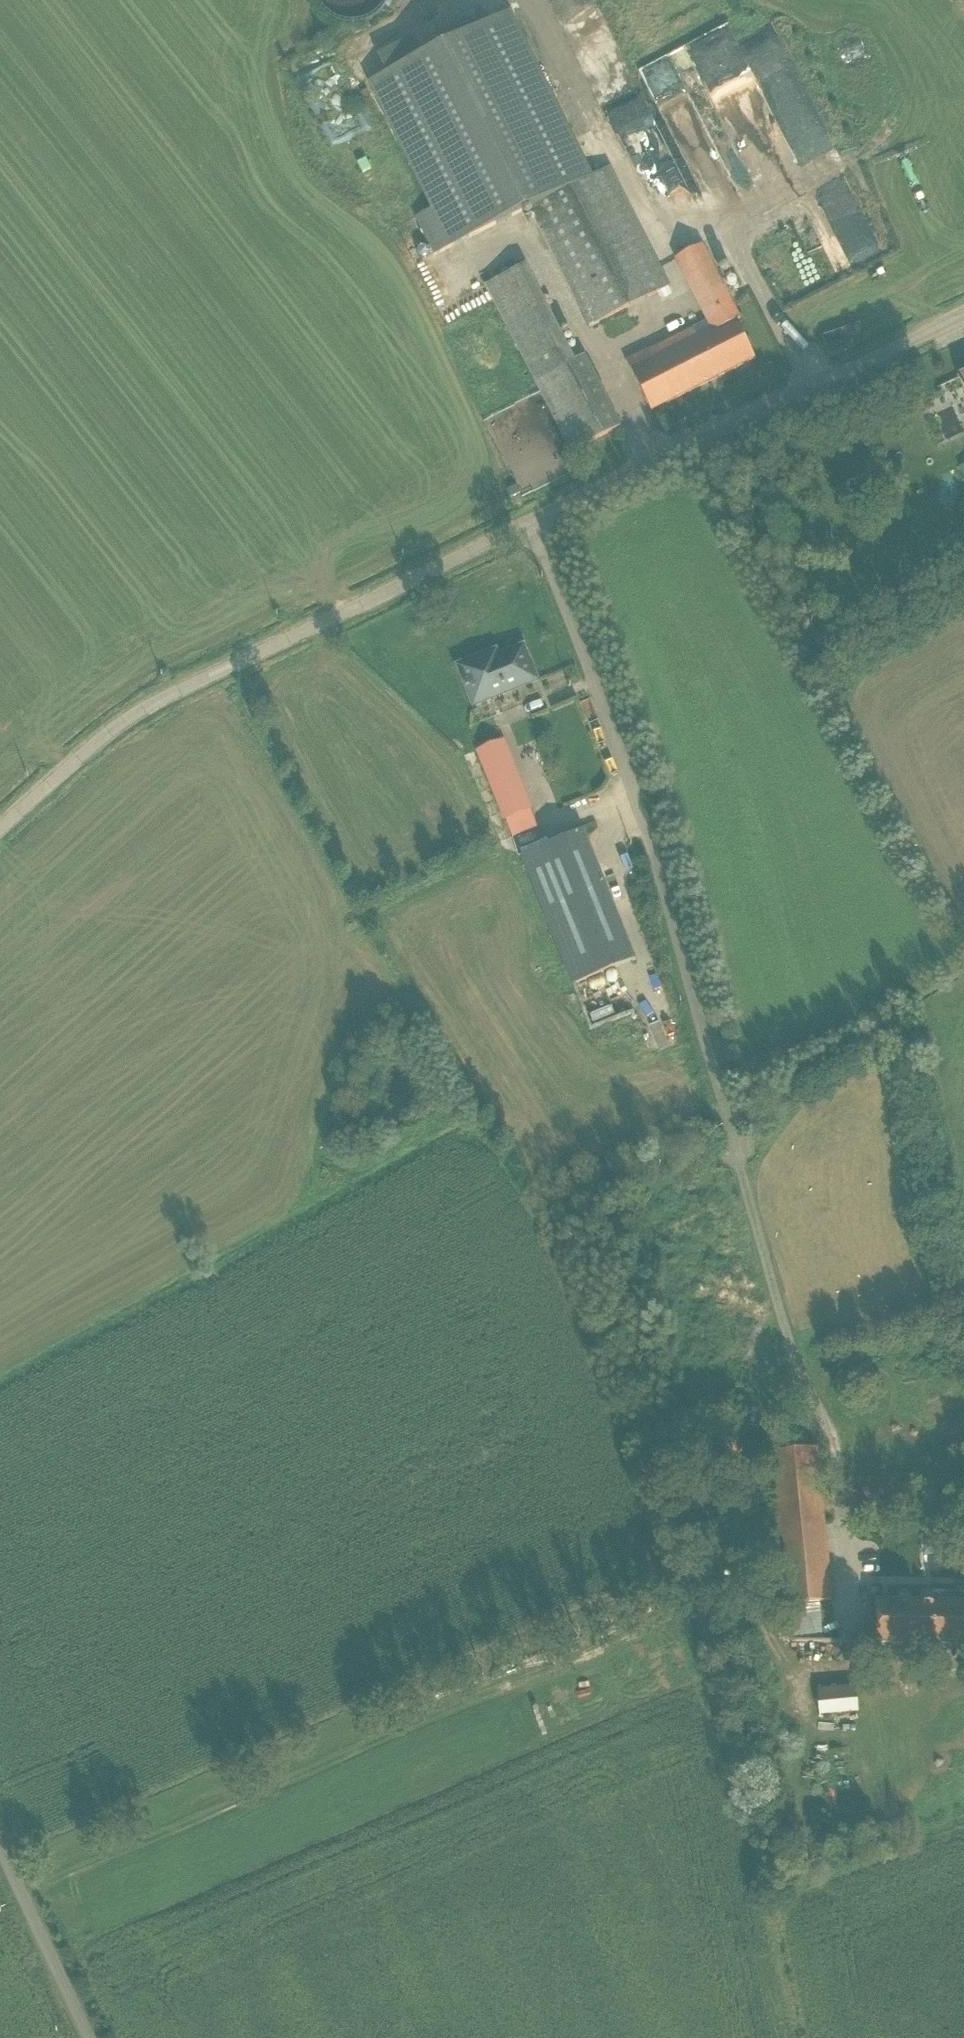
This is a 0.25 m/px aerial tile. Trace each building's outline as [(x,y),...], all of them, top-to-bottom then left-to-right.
[(441,260),(544,216),(593,332),(678,296),(624,170),(597,182),(528,20),(380,83),(437,216),(424,221),(441,260)] [(418,69),(409,49),(386,59),(395,79),(418,69)] [(660,86),(704,212),(742,199),(721,138),(729,135),(705,65),(685,72),(687,77),(660,86)] [(857,183),(830,192),(857,270),(884,261),(857,183)] [(835,253),(840,276),(854,273),(849,250),(835,253)] [(574,459),(631,434),(597,357),(581,364),(539,267),(499,285),(574,459)] [(643,408),(749,360),(727,314),(622,361),(643,408)] [(472,708),(536,682),(518,638),(454,664),(472,708)] [(516,841),(544,833),(517,742),(489,751),(516,841)] [(534,853),(576,992),(643,972),(601,834),(534,853)] [(615,1009),(598,1014),(602,1029),(637,1019),(630,993),(612,999),(615,1009)] [(839,1452),(781,1456),(782,1481),(797,1480),(805,1500),(815,1496),(816,1509),(801,1515),(802,1530),(807,1542),(807,1553),(831,1552),(831,1551),(838,1571),(853,1570),(848,1498),(839,1473),(839,1469),(834,1456),(826,1457),(839,1452)] [(941,1538),(942,1562),(962,1562),(961,1537),(941,1538)] [(900,1556),(900,1545),(884,1546),(885,1557),(900,1556)] [(963,1641),(963,1598),(869,1597),(869,1639),(963,1641)] [(842,1713),(883,1712),(883,1693),(841,1693),(842,1713)]
